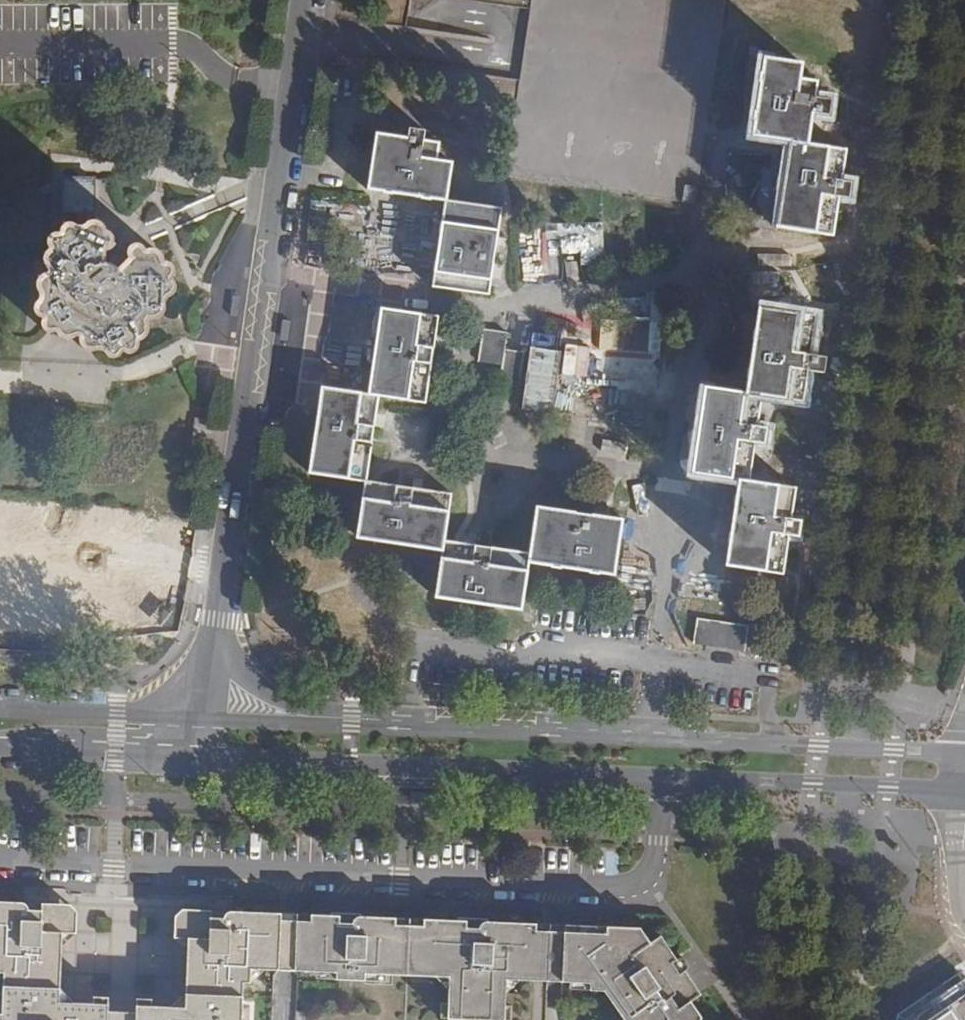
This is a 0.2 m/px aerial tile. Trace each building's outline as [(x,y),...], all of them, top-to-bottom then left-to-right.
[(693,203),(723,0),(540,0),(514,177),(693,203)] [(801,64),(762,58),(752,136),(788,142),(776,226),(831,236),(837,197),(848,198),(850,183),(839,181),(844,150),(806,144),(811,112),(826,115),(829,100),(814,97),(816,81),(799,78),(801,64)] [(368,189),(446,200),(452,163),(436,161),(438,142),(423,140),(424,132),(411,129),(409,138),(376,133),(368,189)] [(502,208),(446,200),(433,286),(489,293),(502,208)] [(81,338),(84,347),(85,348),(88,349),(92,349),(100,350),(103,351),(106,353),(108,355),(110,357),(114,359),(118,359),(121,357),(124,352),(127,352),(130,352),(134,351),(136,349),(138,347),(138,344),(139,342),(145,335),(146,329),(146,324),(147,319),(155,319),(158,318),(160,316),(162,313),(162,310),(163,304),(166,300),(171,296),(173,292),(175,288),(174,285),(171,281),(170,279),(171,276),(172,274),(172,271),(171,266),(169,264),(166,263),(161,263),(161,261),(160,257),(157,254),(154,252),(146,252),(142,247),(137,245),(131,250),(113,249),(114,246),(112,244),(114,240),(112,238),(111,236),(109,234),(106,234),(106,231),(105,227),(102,225),(99,224),(95,224),(92,225),(87,227),(85,228),(77,227),(69,226),(65,227),(63,228),(62,231),(61,234),(58,236),(56,237),(52,237),(50,239),(49,242),(50,246),(50,250),(47,255),(46,258),(46,262),(46,264),(48,267),(50,271),(49,274),(45,276),(43,277),(41,280),(39,285),(39,290),(40,293),(41,298),(40,302),(38,304),(37,307),(36,310),(38,314),(40,317),(44,319),(44,324),(45,327),(47,331),(49,332),(51,332),(53,332),(56,332),(62,335),(65,339),(66,340),(69,340),(78,337),(81,338)] [(814,315),(758,308),(745,393),(705,388),(692,473),(739,480),(726,565),(781,573),(787,534),(798,537),(800,520),(790,518),(793,489),(747,481),(753,442),(763,444),(766,428),(755,426),(760,396),(801,402),(806,371),(821,373),(824,357),(808,354),(814,315)] [(309,474),(366,482),(379,396),(425,403),(439,318),(383,309),(369,394),(322,388),(309,474)] [(663,328),(604,319),(601,341),(600,350),(572,345),(573,337),(549,334),(546,356),(544,365),(523,361),(524,353),(506,351),(508,333),(483,330),(478,363),(503,367),(501,375),(521,377),(515,412),(538,416),(539,409),(568,414),(572,390),(593,394),(595,387),(654,395),(663,328)] [(601,341),(573,337),(572,345),(600,350),(601,341)] [(544,365),(546,356),(524,353),(523,361),(544,365)] [(450,495),(366,482),(358,537),(362,538),(442,550),(436,597),(521,609),(528,562),(614,575),(623,520),(536,507),(529,555),(444,542),(450,495)] [(146,612),(148,565),(76,562),(75,569),(0,566),(0,625),(151,631),(152,612),(146,612)] [(748,626),(696,619),(693,643),(700,644),(739,649),(744,649),(748,626)] [(297,919),(281,918),(281,912),(227,910),(227,916),(210,916),(210,910),(180,908),(173,912),(172,938),(185,938),(182,1008),(135,1006),(134,1014),(121,1014),(106,1013),(106,1005),(56,1002),(60,933),(77,934),(78,913),(72,903),(42,902),(42,909),(27,908),(27,902),(0,901),(0,976),(1,976),(0,1014),(0,1019),(241,1019),(242,988),(247,987),(248,970),(297,973),(294,968),(297,919)] [(297,919),(294,968),(297,973),(331,975),(330,983),(361,985),(362,976),(444,981),(442,1019),(450,1019),(499,1019),(501,974),(585,979),(585,991),(605,993),(622,1019),(698,1019),(698,1017),(687,1000),(698,993),(659,935),(649,942),(638,926),(565,924),(564,930),(534,929),(534,922),(481,920),(481,926),(464,925),(464,920),(422,918),(422,924),(400,923),(400,917),(357,915),(356,921),(351,921),(341,920),(341,915),(309,913),(309,920),(297,919)] [(896,1017),(895,1019),(964,1019),(964,989),(962,983),(959,985),(956,980),(896,1017)]
